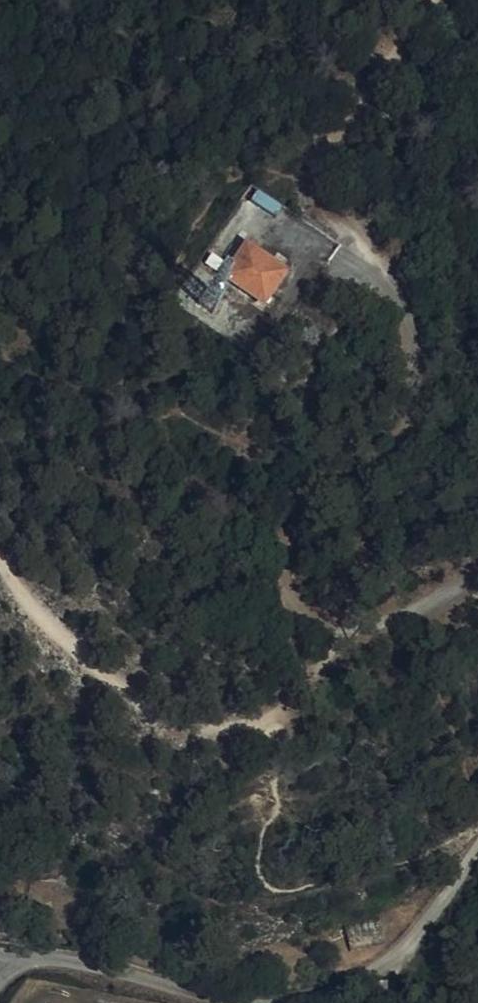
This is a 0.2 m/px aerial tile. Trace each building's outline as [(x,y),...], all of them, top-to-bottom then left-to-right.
[(264,305),(284,273),(250,252),(229,282),(264,305)]
